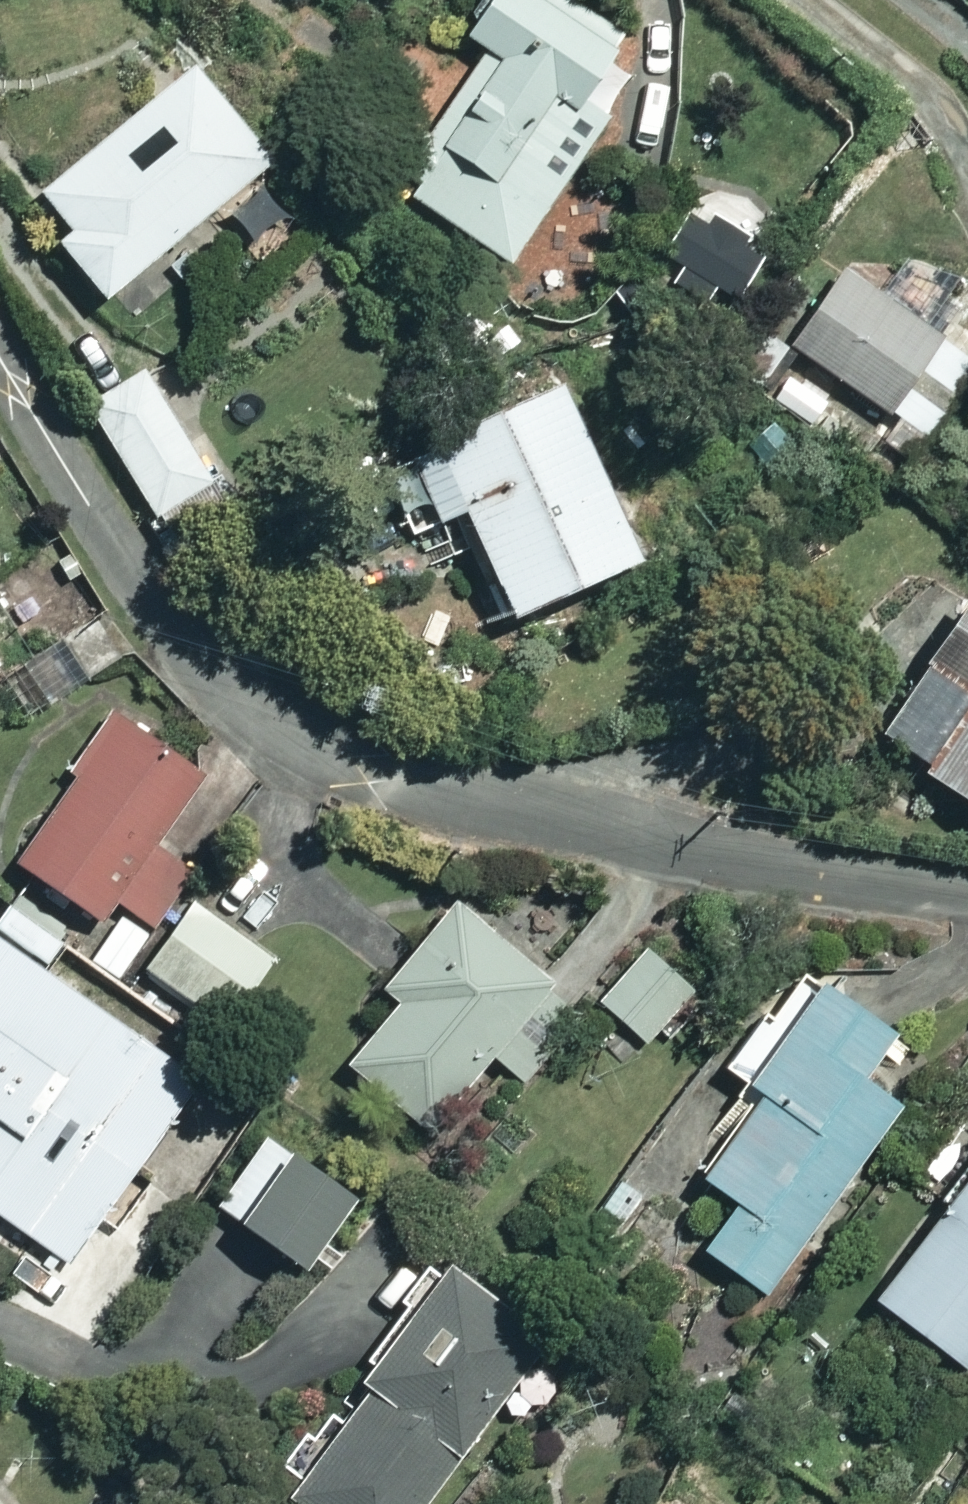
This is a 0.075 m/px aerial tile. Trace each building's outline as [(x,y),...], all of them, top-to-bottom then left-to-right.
[(517,268),(616,118),(590,101),(631,39),(572,0),(498,0),(475,35),(505,55),(410,198),(517,268)] [(200,73),(54,193),(85,229),(69,243),(124,310),(286,177),(200,73)] [(845,277),(795,354),(917,432),(966,355),(845,277)] [(225,500),(142,372),(96,403),(179,530),(225,500)] [(401,467),(433,539),(477,520),(523,625),(651,569),(572,392),(401,467)] [(0,583),(0,701),(71,659),(18,572),(0,583)] [(884,743),(967,803),(967,626),(884,743)] [(123,714),(23,872),(106,924),(205,766),(123,714)] [(193,902),(147,971),(231,1027),(277,958),(193,902)] [(359,1075),(431,1131),(517,1023),(540,1041),(576,995),(459,903),(390,991),(412,1008),(359,1075)] [(78,1262),(206,1076),(0,936),(0,1209),(78,1262)] [(653,1031),(665,1042),(701,1002),(639,947),(594,997),(644,1041),(653,1031)] [(713,1259),(770,1300),(907,1111),(865,1080),(899,1033),(830,983),(752,1090),(766,1100),(706,1182),(747,1212),(713,1259)] [(302,1165),(256,1230),(323,1278),(369,1213),(302,1165)] [(885,1308),(967,1373),(967,1202),(885,1308)] [(563,1351),(461,1268),(362,1389),(384,1407),(305,1503),(438,1503),(563,1351)]
